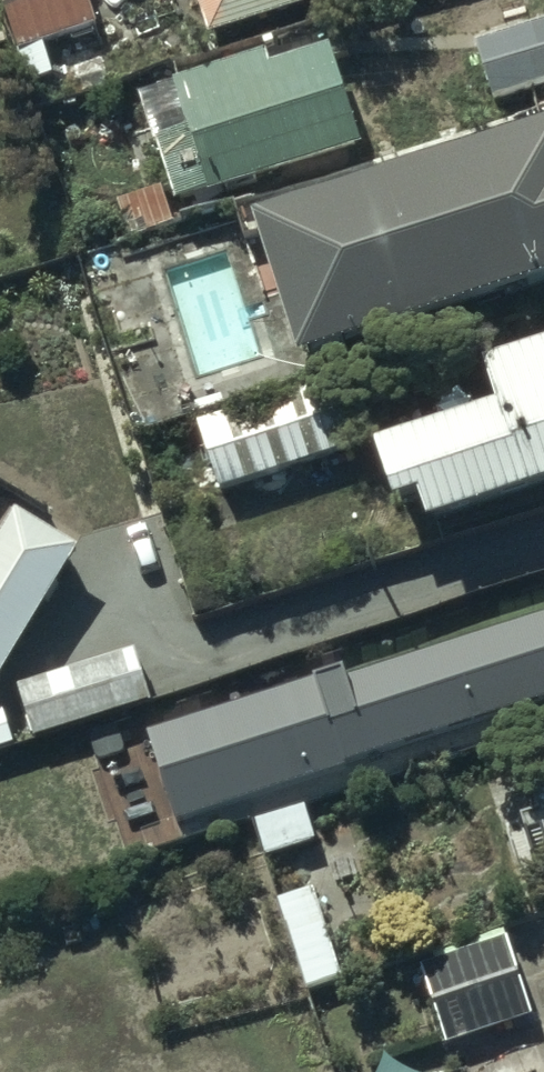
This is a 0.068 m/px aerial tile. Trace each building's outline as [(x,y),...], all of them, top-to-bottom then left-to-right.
[(16,51),(93,30),(85,0),(3,0),(16,51)] [(206,37),(327,0),(195,0),(206,37)] [(474,41),(489,98),(543,83),(543,23),(474,41)] [(138,93),(172,203),(355,147),(325,52),(268,70),(263,55),(138,93)] [(289,362),(543,281),(543,129),(246,224),(289,362)] [(420,527),(543,490),(543,346),(476,367),(489,411),(369,448),(386,504),(411,497),(420,527)] [(197,421),(217,490),(363,448),(343,379),(197,421)] [(73,553),(12,515),(0,534),(0,668),(73,553)] [(184,820),(543,708),(543,622),(160,742),(184,820)] [(17,689),(32,738),(149,703),(135,654),(17,689)] [(341,975),(317,907),(279,921),(303,989),(341,975)] [(529,1017),(501,938),(417,968),(444,1046),(529,1017)]
